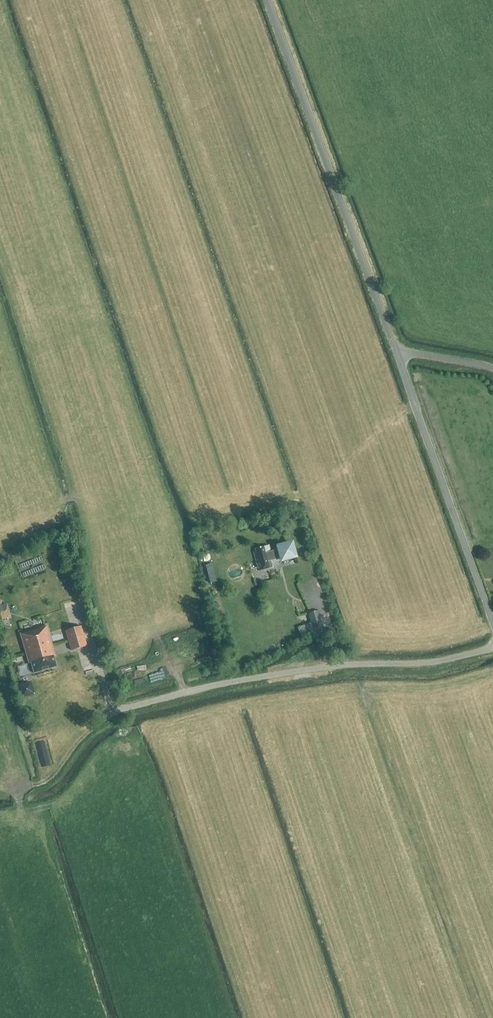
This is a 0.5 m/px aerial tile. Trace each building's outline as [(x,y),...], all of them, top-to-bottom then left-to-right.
[(263,547),(255,550),(256,553),(253,553),(256,561),(259,571),(272,568),(271,562),(278,560),(279,564),(296,559),(291,543),(274,548),(275,551),(270,552),(268,546),(263,548),(263,547)] [(317,613),(308,615),(312,630),(321,627),(317,613)] [(52,646),(46,627),(20,634),(26,654),(52,646)] [(84,637),(81,627),(65,632),(68,641),(84,637)] [(86,646),(84,637),(68,641),(71,651),(86,646)] [(55,656),(52,646),(26,654),(29,663),(31,663),(34,674),(56,667),(53,656),(55,656)] [(33,692),(29,680),(18,683),(21,695),(33,692)]
